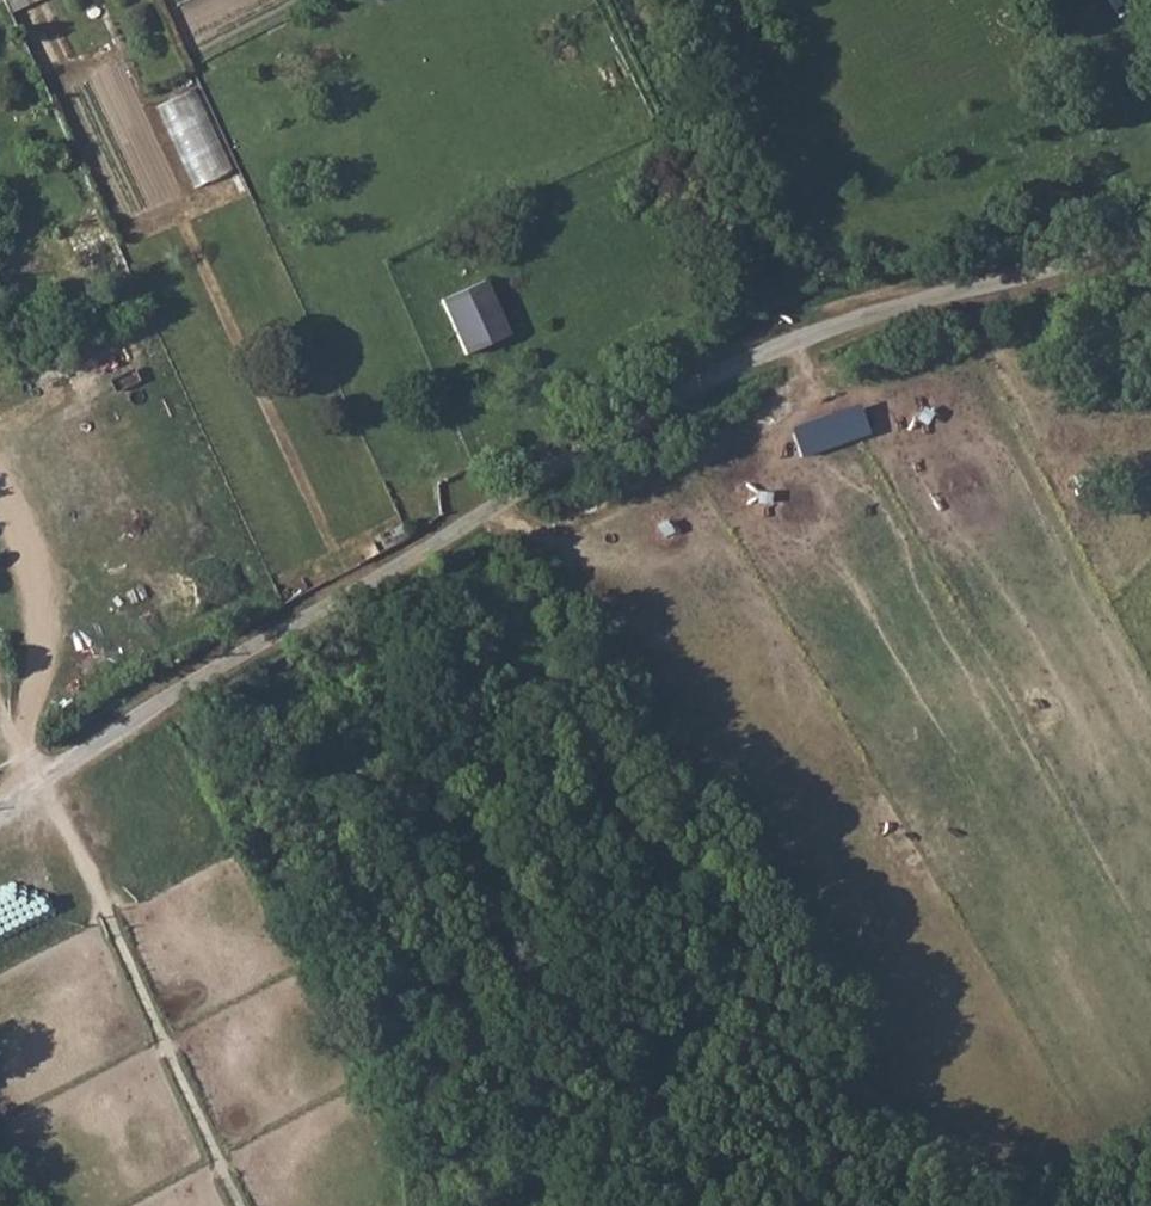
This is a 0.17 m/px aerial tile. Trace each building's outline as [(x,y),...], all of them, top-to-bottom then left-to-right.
[(204,87),(164,101),(194,186),(234,173),(204,87)] [(483,279),(441,298),(465,354),(508,334),(483,279)] [(366,1015),(348,1025),(354,1037),(373,1028),(366,1015)]
